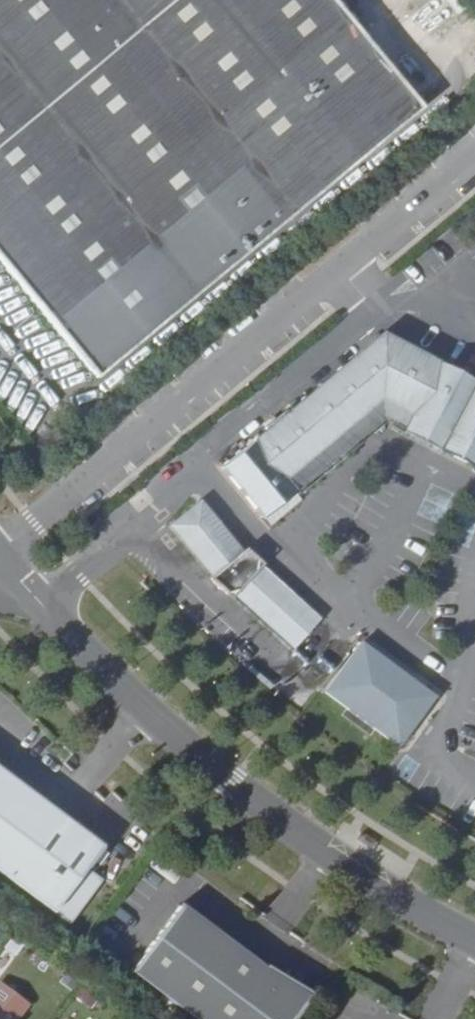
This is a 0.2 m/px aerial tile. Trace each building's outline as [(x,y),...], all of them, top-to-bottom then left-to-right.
[(95,377),(419,110),(329,0),(0,0),(0,263),(95,377)] [(386,332),(222,467),(264,518),(286,499),(277,487),(383,400),(412,415),(474,448),(474,379),(386,332)] [(384,419),(405,429),(412,415),(383,400),(277,487),(286,499),(384,419)] [(412,415),(405,429),(404,431),(474,469),(474,448),(412,415)] [(210,578),(242,552),(201,499),(168,526),(210,578)] [(210,578),(210,579),(223,590),(234,589),(256,571),(257,563),(258,560),(244,550),(242,552),(210,578)] [(234,589),(225,590),(323,679),(351,646),(257,563),(256,571),(234,589)] [(351,646),(320,688),(392,742),(429,693),(357,638),(351,646)] [(0,769),(0,874),(71,927),(104,881),(88,869),(103,848),(0,769)] [(192,1018),(296,1018),(314,996),(265,967),(264,969),(179,905),(130,971),(192,1018)] [(13,922),(1,913),(0,915),(0,927),(6,931),(13,922)] [(0,997),(0,1018),(17,1018),(21,1013),(0,997)]
